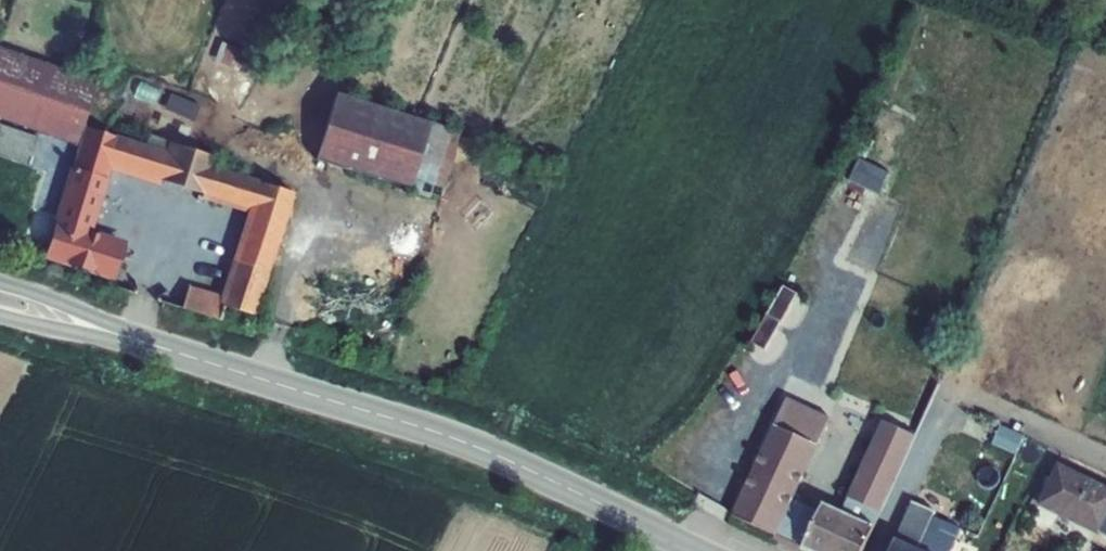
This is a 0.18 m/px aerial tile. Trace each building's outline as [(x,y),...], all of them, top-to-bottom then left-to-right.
[(0,56),(0,65),(88,94),(91,85),(0,56)] [(0,65),(0,129),(68,151),(88,94),(0,65)] [(169,107),(196,120),(204,104),(177,90),(169,107)] [(299,91),(278,156),(433,206),(453,141),(299,91)] [(110,139),(163,155),(167,145),(114,129),(110,139)] [(76,155),(45,259),(111,279),(121,245),(81,233),(103,164),(251,210),(225,300),(187,288),(190,282),(172,276),(162,306),(180,312),(218,324),(222,311),(249,319),(288,193),(206,168),(209,158),(167,145),(163,155),(110,139),(83,130),(76,155)] [(17,170),(25,142),(0,134),(0,165),(17,170)] [(50,147),(44,167),(70,175),(76,155),(72,154),(50,147)] [(861,158),(855,182),(887,190),(892,165),(861,158)] [(70,175),(44,167),(39,182),(65,190),(70,175)] [(775,359),(813,296),(789,281),(750,345),(775,359)] [(802,549),(806,550),(864,550),(915,437),(885,423),(843,514),(822,505),(818,513),(792,500),(830,419),(788,399),(732,517),(775,537),(776,534),(803,547),(802,549)] [(995,440),(1019,450),(1025,435),(1001,426),(995,440)] [(1052,469),(1033,507),(1090,533),(1105,497),(1105,495),(1052,469)] [(913,503),(891,550),(917,550),(927,530),(935,512),(913,503)] [(954,542),(927,530),(917,550),(950,550),(954,542)]
